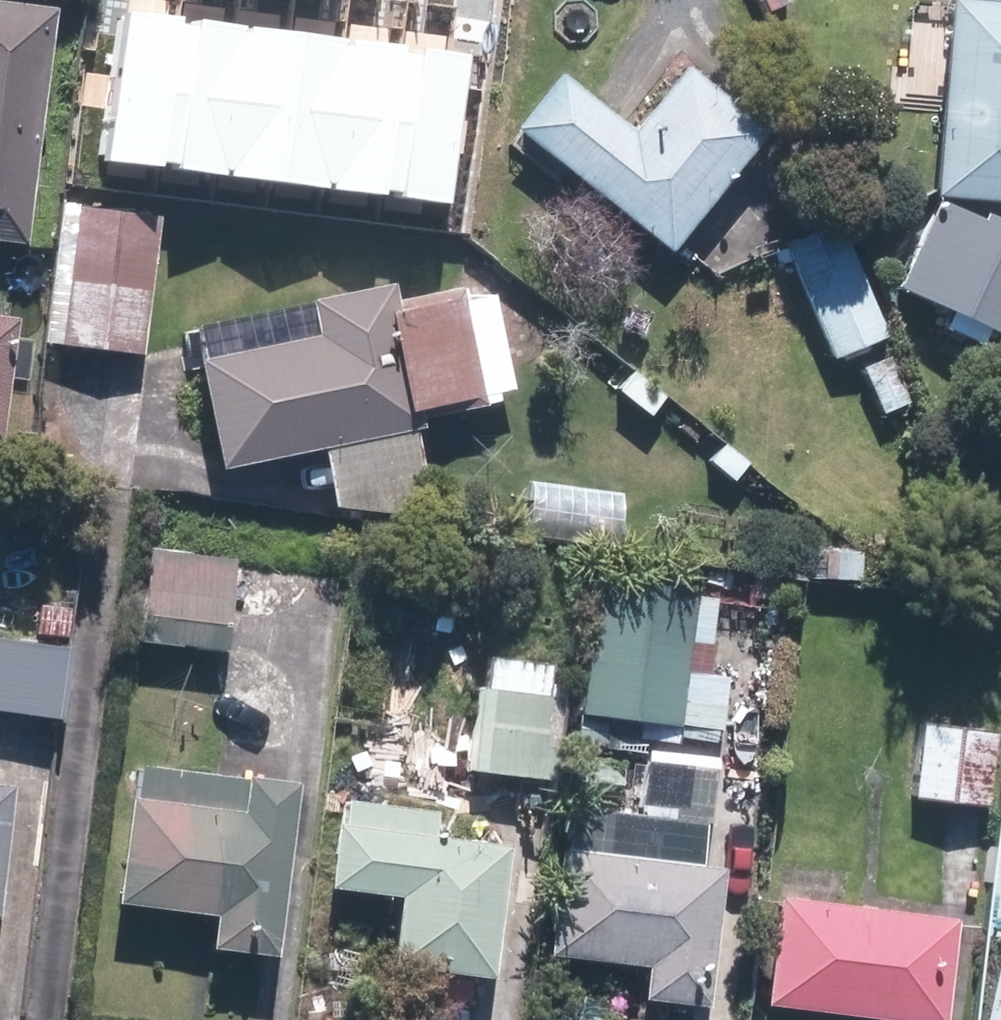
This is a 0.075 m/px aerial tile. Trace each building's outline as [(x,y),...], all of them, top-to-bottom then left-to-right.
[(951,10),(926,9),(918,208),(1000,211),(1000,0),(951,0),(951,10)] [(179,15),(122,8),(101,158),(158,165),(179,15)] [(234,23),(179,15),(158,165),(215,173),(234,23)] [(25,250),(37,24),(0,21),(0,249),(25,250)] [(290,31),(234,23),(215,173),(270,181),(290,31)] [(345,38),(290,31),(270,181),(325,188),(345,38)] [(404,45),(345,38),(325,188),(384,195),(404,45)] [(473,54),(404,45),(384,195),(453,204),(473,54)] [(756,146),(672,76),(622,136),(551,76),(500,136),(655,266),(756,146)] [(783,231),(748,199),(689,263),(723,296),(783,231)] [(154,210),(66,205),(58,353),(145,358),(154,210)] [(977,341),(998,353),(1000,347),(1000,240),(965,221),(961,229),(926,210),(882,290),(939,321),(932,334),(970,354),(977,341)] [(825,233),(771,257),(820,366),(874,342),(825,233)] [(445,312),(369,329),(364,304),(299,319),(304,343),(184,370),(208,478),(303,457),(316,517),(397,499),(381,426),(467,407),(445,312)] [(609,491),(529,487),(527,527),(608,530),(609,491)] [(212,657),(222,563),(133,553),(123,648),(212,657)] [(688,691),(672,690),(677,639),(695,641),(699,605),(584,592),(569,723),(667,734),(668,721),(684,722),(688,691)] [(57,658),(0,654),(0,724),(52,728),(57,658)] [(552,672),(473,663),(459,782),(538,791),(552,672)] [(982,738),(910,731),(902,813),(975,819),(982,738)] [(124,778),(110,915),(198,923),(194,958),(265,965),(282,793),(124,778)] [(423,845),(425,807),(320,800),(314,902),(379,906),(374,980),(480,987),(489,849),(423,845)] [(550,869),(544,966),(632,971),(630,1008),(701,1012),(708,877),(550,869)] [(762,906),(747,1011),(812,1019),(929,1019),(941,931),(762,906)] [(989,1018),(997,1019),(1000,1019),(1000,974),(989,1018)]
